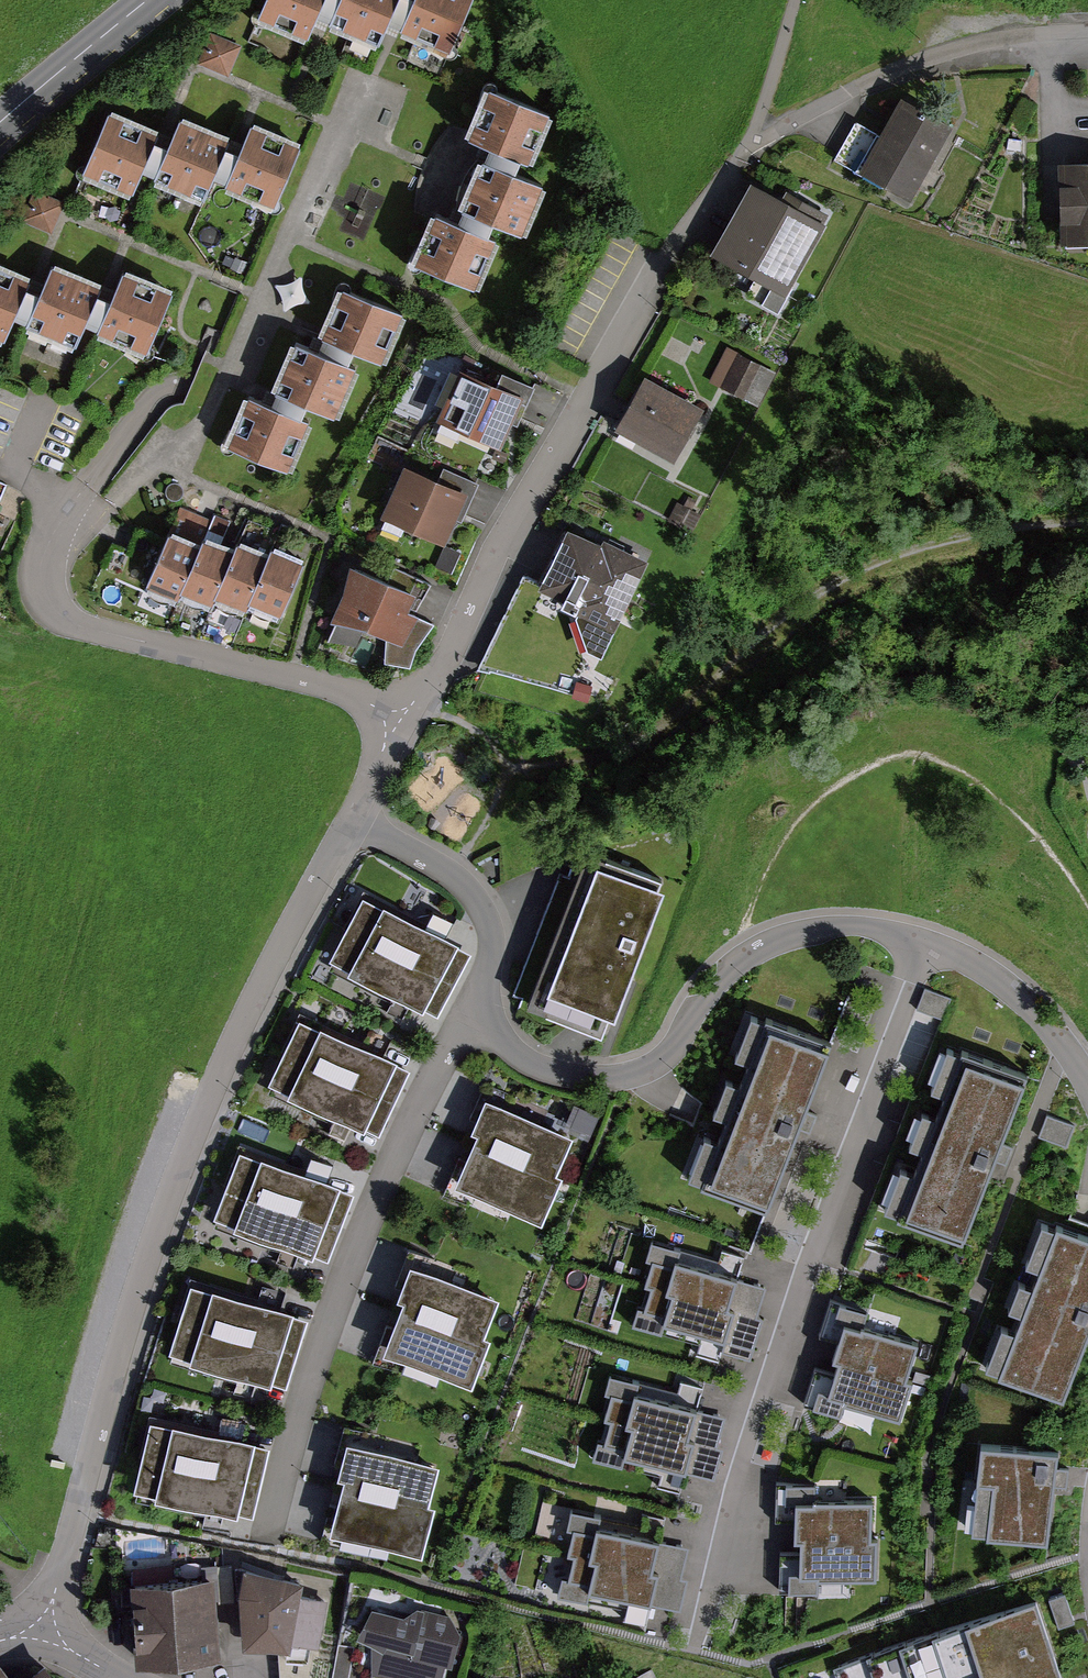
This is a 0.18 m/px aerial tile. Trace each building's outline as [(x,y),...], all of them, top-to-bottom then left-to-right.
[(259,11),(308,32),(318,10),(322,0),(264,0),(259,11)] [(333,17),(341,0),(322,0),(318,10),(333,17)] [(333,17),(332,20),(380,40),(390,18),(397,0),(341,0),(333,17)] [(403,24),(414,0),(397,0),(390,18),(403,24)] [(471,0),(414,0),(403,24),(402,27),(450,47),(471,0)] [(228,75),(241,43),(210,31),(197,62),(228,75)] [(529,160),(550,110),(489,84),(468,134),(490,143),(520,156),(529,160)] [(883,141),(860,127),(838,164),(909,207),(961,123),(912,93),(883,141)] [(156,137),(159,130),(110,108),(84,168),(133,189),(143,167),(156,137)] [(227,146),(231,138),(182,117),(171,144),(158,174),(157,177),(205,198),(214,175),(227,146)] [(275,205),(302,144),(253,123),(241,152),(228,181),(227,184),(275,205)] [(143,167),(158,174),(171,144),(156,137),(143,167)] [(520,156),(490,143),(485,155),(515,168),(520,156)] [(214,175),(228,181),(241,152),(227,146),(214,175)] [(523,230),(544,182),(515,168),(485,155),(483,154),(461,203),(464,204),(494,218),(523,230)] [(1060,162),(1062,247),(1087,247),(1087,162),(1060,162)] [(782,193),(750,175),(710,247),(756,273),(745,292),(761,301),(771,284),(785,292),(790,283),(830,211),(786,186),(782,193)] [(52,231),(65,201),(34,187),(21,218),(52,231)] [(494,218),(464,204),(457,219),(488,233),(494,218)] [(475,286),(496,237),(488,233),(457,219),(436,210),(414,259),(475,286)] [(29,276),(0,263),(0,334),(3,336),(13,314),(26,284),(29,276)] [(97,292),(101,284),(53,263),(41,290),(28,320),(27,324),(75,344),(85,321),(97,292)] [(145,351),(172,291),(123,270),(111,298),(98,327),(97,330),(145,351)] [(771,284),(761,301),(778,310),(793,284),(790,283),(785,292),(771,284)] [(13,314),(28,320),(41,290),(26,284),(13,314)] [(380,362),(402,314),(341,288),(320,336),(323,337),(352,350),(380,362)] [(85,321),(98,327),(111,298),(97,292),(85,321)] [(352,350),(323,337),(317,351),(346,364),(352,350)] [(333,415),(354,367),(346,364),(317,351),(294,340),(273,388),(276,390),(306,403),(333,415)] [(709,379),(757,404),(775,370),(727,345),(709,379)] [(436,414),(501,444),(511,422),(518,425),(536,384),(502,369),(498,378),(461,361),(436,414)] [(673,457),(704,403),(645,369),(614,423),(673,457)] [(306,403),(276,390),(269,405),(299,418),(306,403)] [(286,470),(307,421),(299,418),(269,405),(247,395),(226,444),(286,470)] [(380,510),(446,541),(456,518),(461,520),(479,482),(444,466),(440,475),(404,458),(380,510)] [(693,532),(702,514),(678,502),(669,519),(693,532)] [(621,614),(649,556),(603,534),(602,539),(567,522),(538,579),(524,573),(477,666),(597,696),(634,622),(621,614)] [(200,540),(169,527),(164,538),(145,582),(177,595),(180,587),(200,540)] [(234,545),(204,532),(200,540),(180,587),(211,600),(214,592),(234,545)] [(268,551),(237,538),(234,545),(214,592),(245,605),(248,598),(268,551)] [(280,613),(304,558),(272,544),(268,551),(248,598),(280,613)] [(460,550),(444,544),(435,565),(452,572),(460,550)] [(418,615),(419,612),(409,607),(412,599),(420,604),(432,582),(394,565),(389,575),(350,558),(343,586),(330,615),(337,618),(364,627),(386,634),(385,661),(410,665),(416,646),(435,622),(418,615)] [(364,627),(337,618),(328,638),(357,643),(364,627)] [(662,890),(589,861),(530,1007),(603,1036),(662,890)] [(459,975),(471,954),(364,901),(331,968),(438,1021),(449,993),(459,975)] [(950,1001),(925,990),(916,1011),(941,1021),(950,1001)] [(401,1094),(411,1073),(302,1022),(270,1089),(379,1141),(391,1114),(401,1094)] [(762,1204),(826,1046),(765,1022),(702,1180),(762,1204)] [(964,1235),(1023,1081),(957,1056),(899,1210),(964,1235)] [(459,1185),(544,1225),(565,1181),(555,1177),(574,1138),(492,1099),(477,1132),(483,1135),(474,1155),(459,1185)] [(1075,1128),(1047,1117),(1038,1138),(1066,1150),(1075,1128)] [(346,1216),(354,1194),(239,1155),(215,1224),(330,1263),(339,1236),(346,1216)] [(1052,1220),(993,1376),(1063,1402),(1087,1338),(1087,1233),(1052,1220)] [(722,1350),(740,1279),(652,1256),(634,1327),(722,1350)] [(484,1338),(500,1299),(416,1264),(400,1303),(407,1307),(400,1324),(387,1354),(473,1390),(493,1341),(484,1338)] [(301,1344),(308,1323),(192,1288),(172,1357),(287,1391),(293,1369),(301,1344)] [(819,1340),(838,1346),(832,1366),(837,1368),(835,1375),(813,1368),(800,1410),(839,1421),(843,1407),(898,1424),(907,1389),(903,1387),(916,1344),(865,1328),(870,1312),(831,1300),(819,1340)] [(595,1453),(685,1478),(687,1455),(696,1410),(616,1386),(595,1453)] [(263,1473),(270,1450),(152,1424),(137,1494),(254,1520),(258,1495),(263,1473)] [(329,1529),(422,1553),(435,1503),(428,1502),(439,1461),(347,1437),(338,1471),(344,1473),(343,1477),(338,1496),(329,1529)] [(1057,1457),(981,1446),(971,1541),(1048,1550),(1057,1457)] [(871,1540),(871,1502),(819,1501),(819,1484),(776,1483),(776,1524),(794,1524),(794,1547),(799,1549),(799,1555),(781,1555),(780,1594),(816,1594),(816,1581),(876,1582),(877,1540),(871,1540)] [(650,1611),(662,1544),(576,1526),(561,1591),(650,1611)] [(202,1564),(202,1574),(215,1573),(216,1602),(235,1601),(233,1562),(202,1564)] [(278,1649),(281,1677),(331,1677),(335,1657),(318,1646),(328,1599),(301,1592),(304,1576),(245,1564),(239,1589),(243,1642),(278,1649)] [(216,1602),(215,1573),(202,1574),(131,1578),(135,1642),(136,1661),(220,1655),(216,1602)] [(1064,1592),(1047,1598),(1058,1631),(1075,1625),(1064,1592)] [(1037,1603),(832,1669),(834,1677),(1061,1677),(1037,1603)] [(373,1606),(358,1633),(371,1642),(370,1677),(442,1677),(445,1664),(453,1666),(459,1631),(450,1615),(418,1606),(404,1614),(373,1606)] [(338,1643),(335,1657),(331,1677),(348,1677),(354,1646),(338,1643)] [(46,1659),(20,1677),(59,1677),(46,1659)] [(0,1662),(0,1677),(11,1677),(0,1662)] [(652,1668),(630,1677),(657,1677),(652,1668)]
